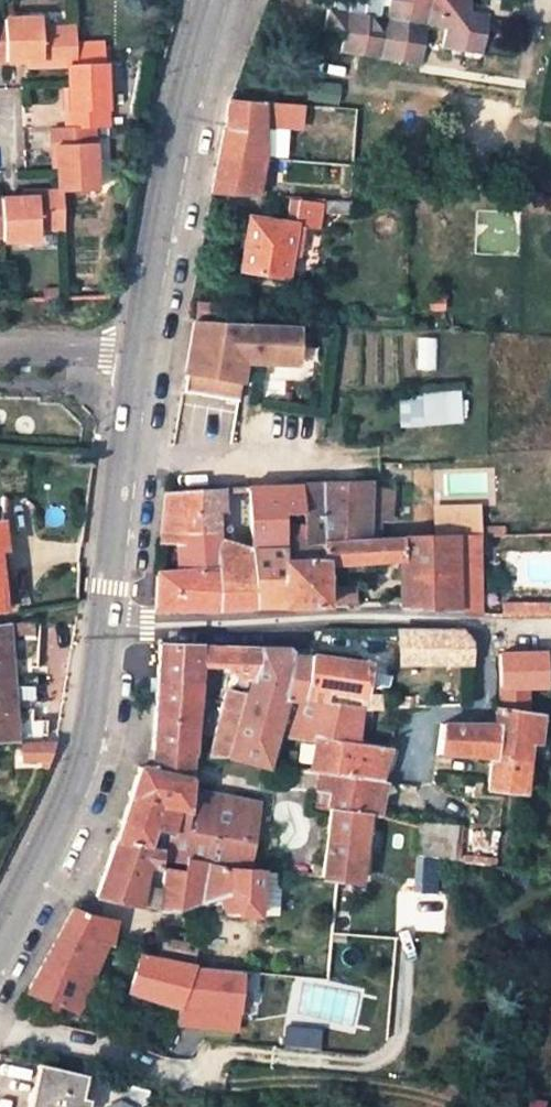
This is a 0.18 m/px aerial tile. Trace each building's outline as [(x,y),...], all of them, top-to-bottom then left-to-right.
[(313,3),(324,5),(375,13),(377,0),(314,0),(313,3)] [(382,14),(375,13),(324,5),(321,26),(339,29),(336,48),(415,60),(422,21),(443,24),(440,45),(482,51),(487,10),(469,8),(471,0),(384,0),(382,14)] [(39,14),(6,13),(6,15),(8,55),(41,55),(41,58),(69,58),(77,58),(77,38),(76,19),(40,19),(39,14)] [(104,38),(77,38),(77,58),(105,58),(104,38)] [(77,58),(69,58),(70,102),(67,102),(67,121),(94,120),(109,119),(108,58),(105,58),(77,58)] [(257,194),(261,169),(263,156),(263,123),(298,126),(300,104),(253,101),(230,99),(213,191),(257,194)] [(67,121),(53,122),(53,142),(58,142),(59,166),(60,189),(66,188),(98,188),(94,120),(67,121)] [(268,170),(261,169),(257,194),(265,195),(268,170)] [(66,188),(60,189),(33,189),(33,195),(4,195),(5,229),(40,228),(40,222),(66,221),(66,188)] [(324,199),(327,199),(328,200),(329,190),(297,188),(296,197),(324,199)] [(328,200),(327,199),(326,213),(348,215),(348,201),(328,200)] [(304,225),(319,227),(323,205),(297,201),(293,223),(250,215),(241,268),(286,275),(291,244),(301,246),(304,225)] [(198,298),(196,315),(220,316),(221,300),(198,298)] [(193,379),(199,393),(243,394),(244,371),(252,371),(253,360),(300,361),(302,321),(220,316),(196,315),(194,315),(183,379),(193,379)] [(181,392),(199,393),(193,379),(183,379),(181,392)] [(399,393),(399,425),(464,426),(464,393),(399,393)] [(315,485),(300,485),(301,514),(302,527),(302,541),(367,538),(367,483),(315,485)] [(282,545),(282,528),(282,515),(301,514),(300,485),(248,487),(251,545),(282,545)] [(184,530),(217,529),(216,488),(165,491),(161,544),(184,545),(184,530)] [(456,535),(455,505),(433,506),(434,535),(456,535)] [(478,505),(455,505),(456,535),(458,535),(477,534),(480,534),(478,505)] [(339,562),(347,562),(368,562),(405,562),(408,536),(367,538),(302,541),(302,527),(282,528),(282,545),(283,562),(326,561),(326,563),(339,562)] [(184,530),(184,545),(185,566),(182,572),(160,570),(156,608),(222,608),(255,605),(251,545),(217,538),(217,529),(184,530)] [(478,613),(477,534),(458,535),(455,578),(454,609),(478,613)] [(405,562),(404,577),(455,578),(458,535),(456,535),(434,535),(408,536),(405,562)] [(251,545),(255,605),(270,605),(306,605),(327,604),(326,563),(326,561),(283,562),(282,545),(251,545)] [(368,562),(347,562),(348,570),(368,571),(368,562)] [(455,578),(404,577),(401,605),(401,608),(427,608),(454,609),(455,578)] [(501,602),(501,615),(550,614),(550,600),(501,602)] [(12,680),(9,624),(0,625),(0,681),(12,680)] [(399,662),(471,663),(473,643),(460,631),(401,630),(399,662)] [(154,747),(192,753),(201,659),(214,660),(215,664),(226,666),(225,669),(229,670),(223,689),(210,754),(230,755),(261,648),(216,646),(160,645),(157,696),(154,747)] [(286,695),(299,697),(308,658),(296,657),(288,649),(261,648),(230,755),(267,763),(286,695)] [(308,658),(299,697),(360,707),(370,709),(378,709),(377,693),(363,694),(365,663),(319,655),(309,653),(308,658)] [(524,653),(501,654),(502,700),(529,700),(529,689),(549,689),(548,653),(524,653)] [(14,709),(12,680),(0,681),(0,709),(14,709)] [(299,697),(288,734),(389,750),(390,747),(356,743),(359,718),(360,707),(299,697)] [(360,707),(359,718),(370,718),(370,709),(360,707)] [(526,753),(545,754),(548,713),(499,707),(495,723),(442,725),(439,752),(490,756),(488,790),(524,792),(526,753)] [(14,709),(0,709),(0,739),(16,739),(14,709)] [(352,779),(380,784),(385,765),(389,750),(288,734),(287,736),(316,741),(355,747),(351,777),(320,771),(319,773),(352,779)] [(58,739),(21,739),(19,762),(50,763),(58,739)] [(312,770),(320,771),(351,777),(355,747),(316,741),(312,770)] [(141,766),(130,794),(174,804),(172,813),(186,816),(190,790),(192,753),(154,747),(153,769),(141,766)] [(332,792),(330,809),(367,814),(380,816),(386,785),(380,784),(352,779),(319,773),(316,788),(332,792)] [(172,813),(164,848),(173,851),(248,867),(258,804),(190,790),(186,816),(172,813)] [(130,794),(115,838),(164,848),(172,813),(174,804),(130,794)] [(367,814),(330,809),(321,876),(359,881),(367,814)] [(421,826),(419,855),(456,858),(458,825),(421,821),(421,826)] [(164,848),(115,838),(95,894),(159,906),(173,851),(164,848)] [(260,868),(248,867),(173,851),(159,906),(188,904),(219,894),(226,913),(257,914),(260,868)] [(302,873),(317,874),(318,862),(304,861),(302,873)] [(415,863),(413,890),(431,892),(433,864),(415,863)] [(75,907),(64,927),(109,940),(106,946),(112,948),(118,918),(113,916),(108,915),(102,914),(75,907)] [(109,940),(64,927),(38,974),(28,991),(75,1010),(87,984),(106,946),(109,940)] [(163,939),(159,959),(194,967),(195,936),(184,933),(183,943),(163,939)] [(127,991),(181,1008),(194,967),(159,959),(141,954),(127,991)] [(194,967),(181,1008),(176,1024),(237,1032),(245,974),(194,967)] [(286,1026),(284,1044),(319,1049),(322,1031),(286,1026)] [(90,1102),(81,1100),(87,1074),(76,1071),(37,1063),(28,1106),(89,1106),(90,1102)]
